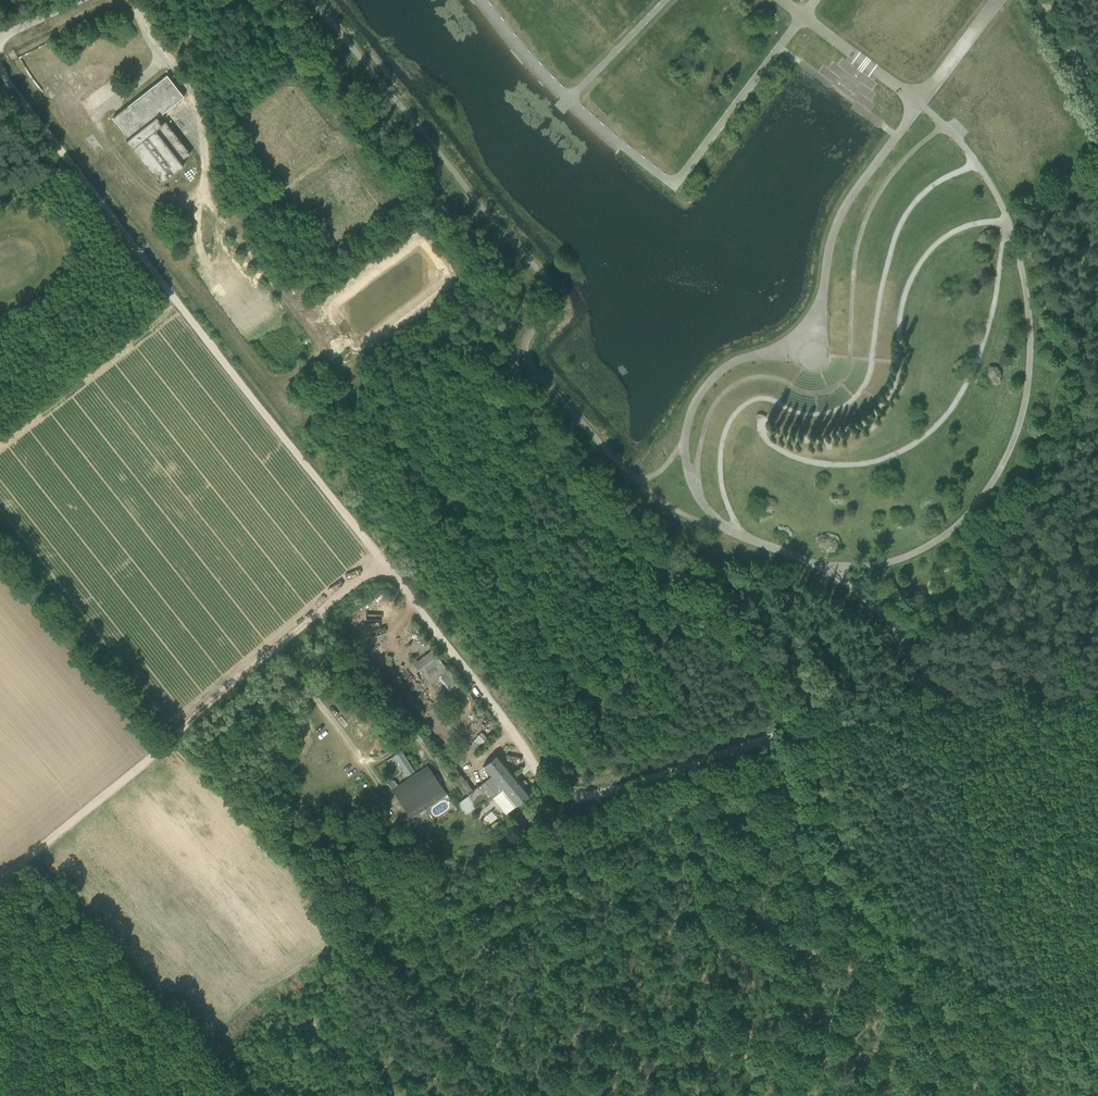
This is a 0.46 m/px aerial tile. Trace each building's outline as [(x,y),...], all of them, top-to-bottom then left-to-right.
[(184,96),(167,75),(113,118),(129,138),(125,142),(159,185),(182,167),(179,163),(189,155),(163,122),(160,126),(156,121),(157,120),(156,118),(184,96)] [(400,627),(408,621),(402,612),(394,618),(400,627)] [(441,700),(460,684),(432,649),(413,664),(441,700)] [(392,663),(391,663),(393,657),(387,655),(385,661),(384,669),(391,670),(392,663)] [(402,673),(407,670),(403,663),(398,666),(402,673)] [(474,713),(481,722),(486,718),(479,709),(474,713)] [(441,747),(446,752),(452,746),(448,741),(444,738),(442,735),(439,731),(433,725),(427,731),(433,737),(433,736),(442,746),(441,747)] [(473,740),(470,746),(478,750),(481,744),(487,737),(481,731),(473,740)] [(514,775),(497,754),(483,766),(492,776),(474,791),(467,782),(461,786),(469,796),(458,804),(466,815),(477,808),(475,805),(487,798),(495,792),(496,794),(497,795),(503,789),(501,786),(514,775)] [(450,756),(445,760),(451,769),(455,766),(457,765),(450,756)] [(402,805),(408,814),(442,791),(426,766),(391,789),(402,805)] [(501,786),(503,789),(516,805),(530,794),(514,775),(501,786)] [(506,834),(503,825),(496,827),(498,836),(506,834)]
